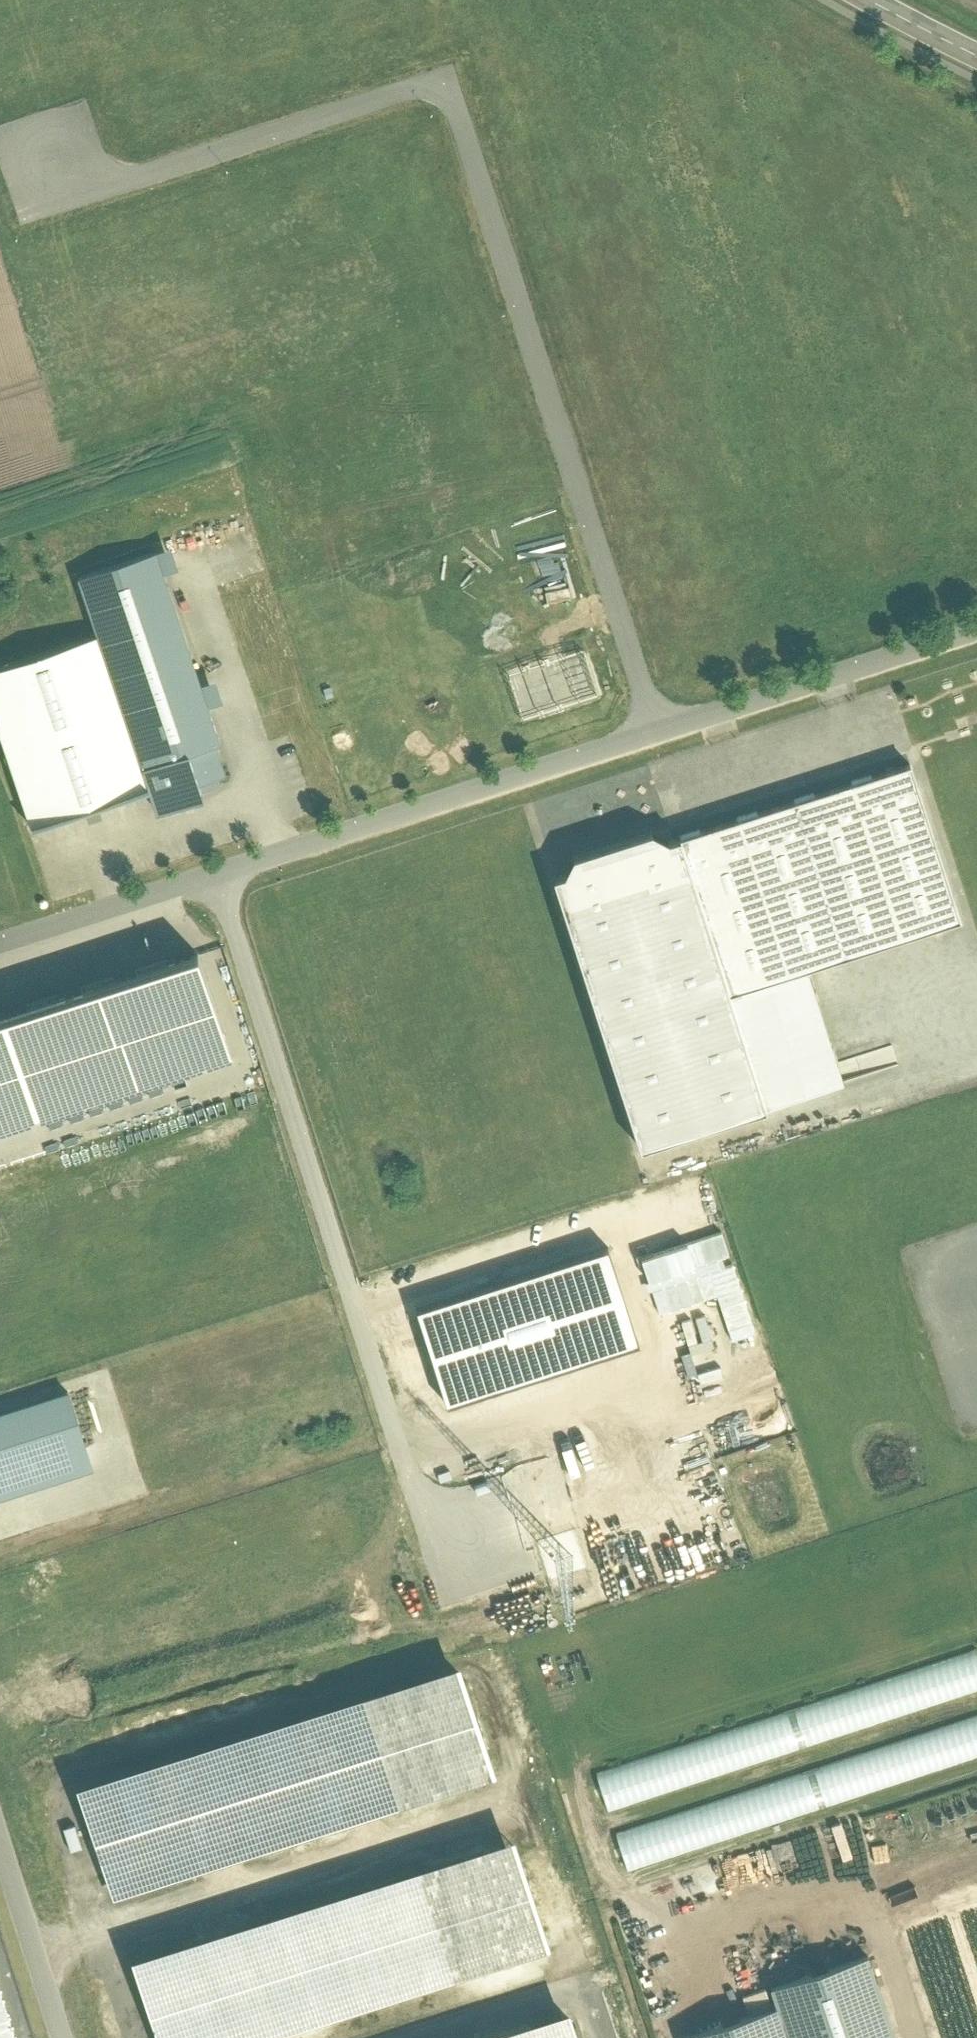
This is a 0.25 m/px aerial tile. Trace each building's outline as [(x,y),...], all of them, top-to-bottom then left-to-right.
[(156,549),(82,575),(100,629),(152,781),(160,805),(221,784),(218,775),(227,772),(216,741),(221,739),(156,549)] [(100,629),(0,663),(0,724),(33,822),(152,781),(100,629)] [(953,915),(903,761),(811,790),(861,944),(953,915)] [(861,944),(811,790),(684,830),(734,984),(794,966),(861,944)] [(734,984),(684,830),(671,836),(653,821),(563,849),(552,869),(540,873),(628,1144),(831,1078),(794,966),(734,984)] [(0,1010),(0,1128),(224,1057),(190,950),(0,1010)] [(640,1254),(657,1311),(741,1287),(732,1257),(730,1258),(722,1230),(640,1254)] [(608,1248),(414,1307),(446,1401),(639,1339),(608,1248)] [(680,1319),(699,1387),(725,1380),(714,1338),(717,1337),(710,1311),(680,1319)] [(69,1386),(0,1408),(0,1497),(94,1467),(69,1386)] [(591,1761),(602,1800),(976,1698),(976,1657),(591,1761)] [(366,1689),(78,1779),(114,1894),(402,1804),(366,1689)] [(623,1863),(976,1760),(976,1718),(612,1824),(623,1863)] [(133,1951),(160,2037),(261,2037),(457,1977),(421,1862),(133,1951)] [(869,1951),(774,1983),(793,2037),(898,2037),(869,1951)] [(741,1993),(746,2009),(770,2002),(765,1986),(741,1993)] [(26,2024),(19,2000),(0,2005),(0,2018),(4,2031),(26,2024)] [(778,2002),(683,2034),(685,2037),(790,2037),(778,2002)] [(470,2037),(580,2037),(570,2006),(470,2037)] [(0,2037),(31,2037),(28,2028),(0,2037)]
